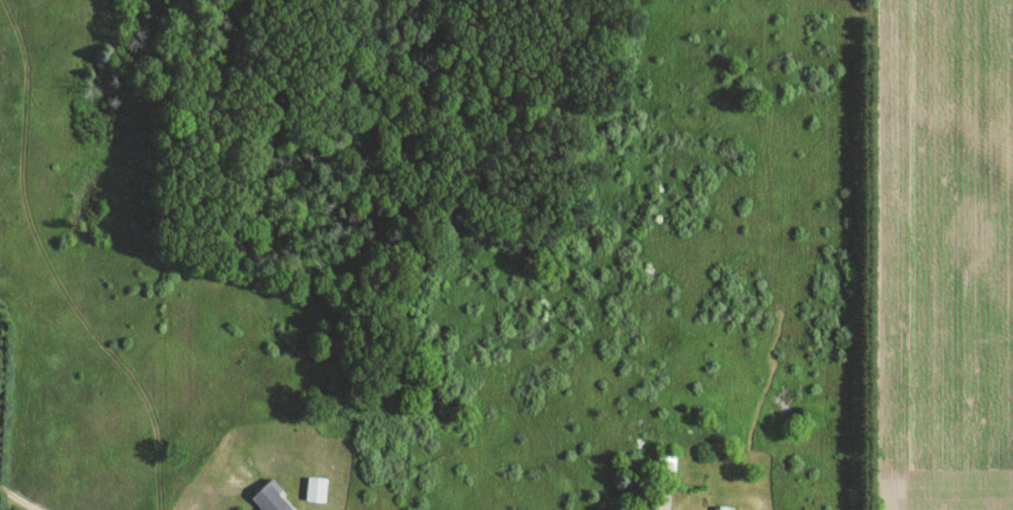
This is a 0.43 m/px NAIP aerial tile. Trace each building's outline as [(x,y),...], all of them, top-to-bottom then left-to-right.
[(657,483),(674,483),(674,459),(657,459),(657,483)] [(326,481),(307,479),(304,503),(324,505),(326,481)] [(279,496),(283,493),(270,480),(249,501),(258,509),(292,509),(279,496)]
